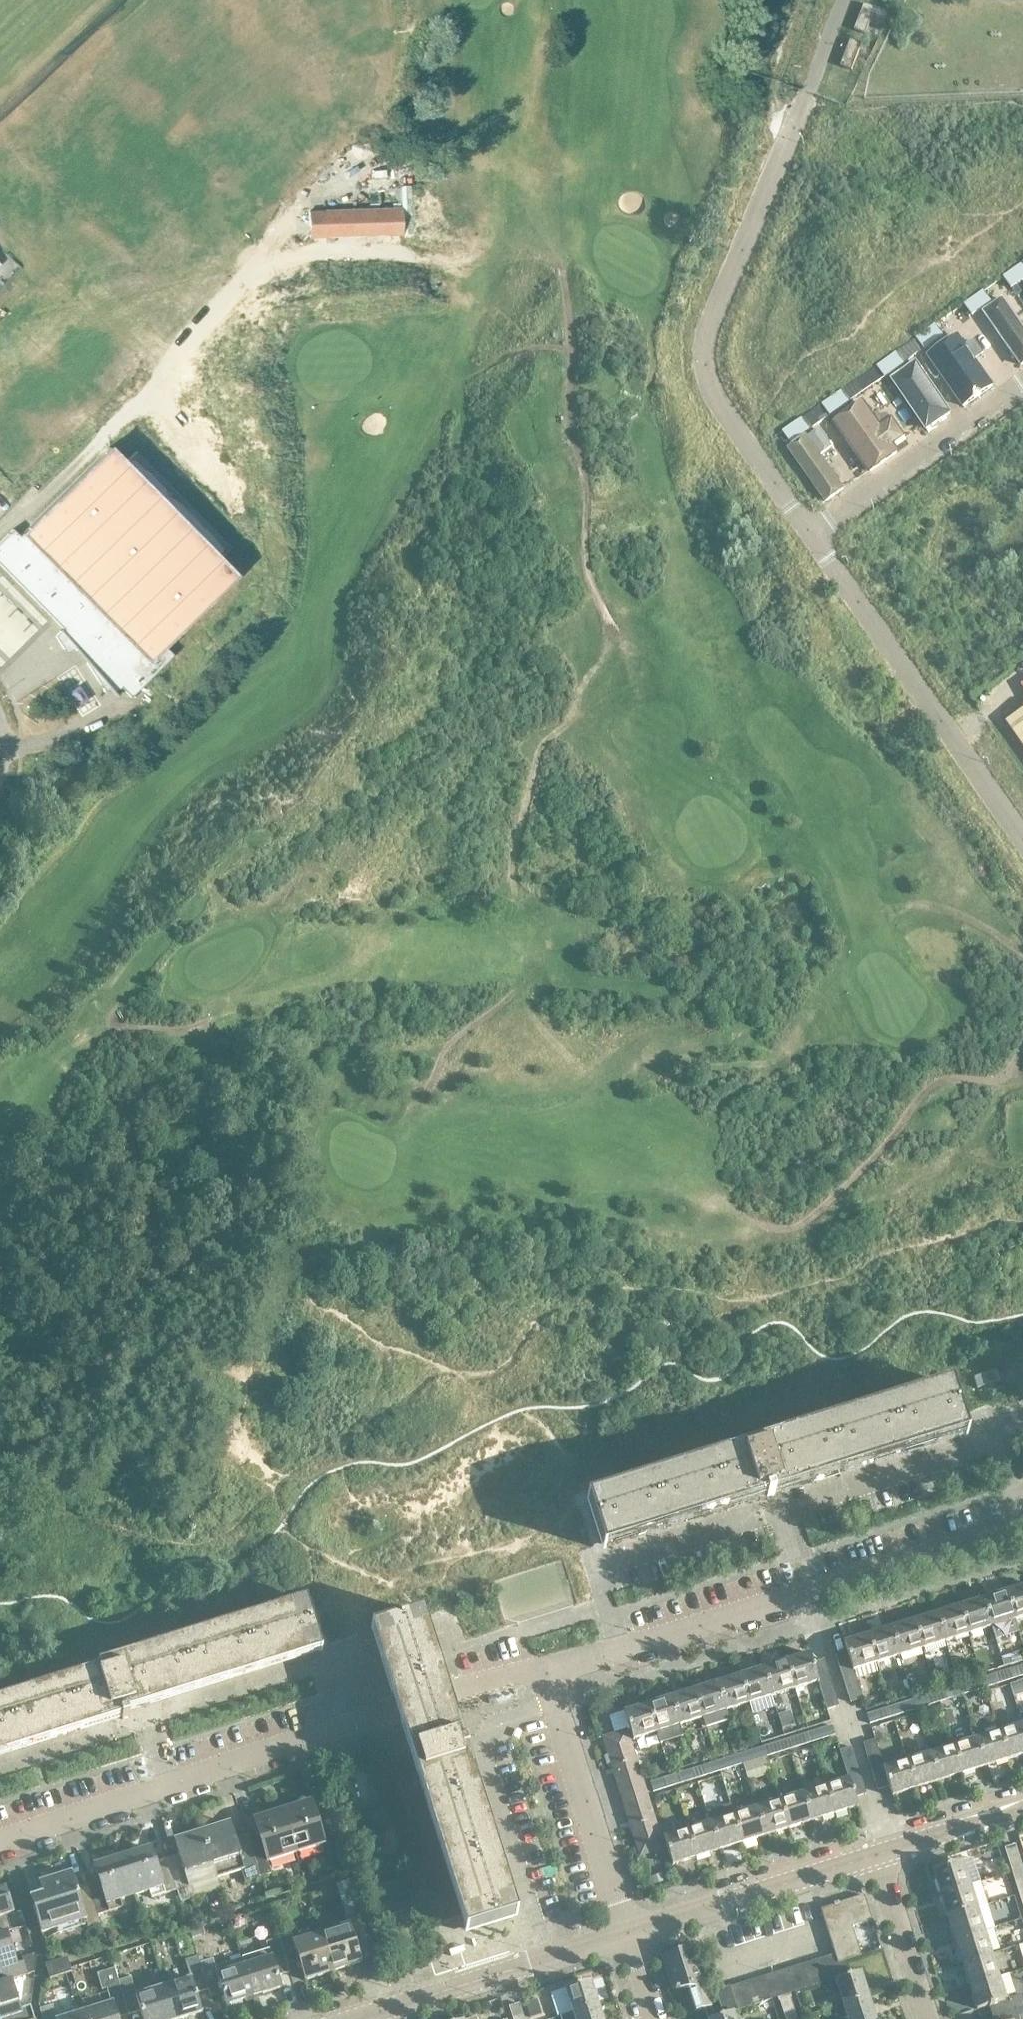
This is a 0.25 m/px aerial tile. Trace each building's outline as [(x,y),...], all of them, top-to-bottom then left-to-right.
[(854,25),(865,29),(870,13),(885,18),(889,7),(870,0),(864,0),(854,25)] [(861,38),(851,34),(841,60),(851,64),(861,38)] [(308,211),(309,237),(320,237),(321,245),(341,244),(340,236),(370,235),(370,244),(392,243),(393,234),(402,234),(401,207),(308,211)] [(1003,276),(1008,284),(1011,288),(1022,280),(1022,264),(1022,263),(1003,276)] [(983,290),(964,304),(972,316),(992,302),(983,290)] [(1002,300),(975,318),(1011,372),(1022,363),(1022,330),(1002,300)] [(935,324),(916,338),(924,349),(924,350),(944,336),(935,324)] [(966,345),(959,334),(927,355),(962,407),(993,385),(978,362),(985,357),(973,340),(966,345)] [(901,348),(896,351),(904,363),(924,349),(916,338),(901,348)] [(896,351),(876,365),(885,377),(905,364),(904,363),(896,351)] [(923,361),(918,364),(928,378),(931,377),(932,375),(923,361)] [(923,434),(950,415),(915,364),(888,382),(923,434)] [(841,390),(822,404),(830,416),(850,402),(841,390)] [(879,427),(861,403),(832,425),(868,473),(897,452),(893,446),(904,437),(890,418),(879,427)] [(783,431),(782,431),(791,443),(810,430),(802,418),(783,431)] [(833,448),(817,427),(783,453),(822,506),(842,490),(818,458),(833,448)] [(0,541),(0,564),(64,629),(56,636),(65,649),(72,644),(88,662),(87,662),(106,691),(110,688),(117,696),(118,695),(115,692),(121,687),(131,697),(174,655),(164,645),(235,574),(219,559),(231,547),(136,451),(125,463),(109,447),(19,535),(13,529),(0,541)] [(8,579),(0,571),(0,587),(8,579)] [(1008,721),(1022,742),(1022,710),(1008,721)] [(999,1380),(996,1369),(973,1376),(976,1387),(999,1380)] [(964,1430),(951,1389),(588,1504),(600,1544),(763,1493),(765,1500),(772,1497),(770,1490),(964,1430)] [(1005,1592),(1013,1619),(1022,1616),(1022,1586),(1005,1592)] [(1013,1619),(1005,1592),(982,1599),(990,1626),(1013,1619)] [(990,1626),(982,1599),(958,1606),(967,1634),(990,1626)] [(306,1605),(118,1664),(119,1668),(0,1705),(0,1750),(119,1713),(121,1718),(121,1720),(129,1717),(125,1707),(319,1646),(306,1605)] [(944,1641),(967,1634),(958,1606),(936,1613),(944,1641)] [(921,1648),(944,1641),(936,1613),(913,1621),(921,1648)] [(463,1745),(462,1745),(456,1747),(443,1702),(437,1685),(431,1664),(423,1642),(415,1616),(376,1629),(391,1678),(397,1698),(402,1716),(420,1772),(402,1778),(447,1920),(465,1914),(470,1930),(510,1917),(459,1754),(464,1753),(466,1752),(463,1745)] [(913,1621),(890,1628),(898,1655),(921,1648),(913,1621)] [(875,1663),(898,1655),(890,1628),(867,1635),(875,1663)] [(852,1671),(853,1670),(853,1669),(875,1663),(867,1635),(844,1642),(844,1641),(843,1642),(846,1652),(852,1671)] [(852,1671),(846,1652),(835,1655),(849,1702),(861,1698),(852,1671)] [(816,1682),(817,1682),(818,1682),(811,1662),(808,1653),(807,1653),(808,1654),(786,1661),(794,1688),(816,1681),(816,1682)] [(818,1682),(817,1682),(825,1709),(837,1706),(823,1659),(811,1662),(818,1682)] [(770,1695),(794,1688),(786,1661),(762,1668),(770,1695)] [(1007,1679),(1019,1675),(1016,1667),(1005,1671),(1007,1679)] [(739,1675),(748,1702),(770,1695),(762,1668),(739,1675)] [(996,1683),(1007,1679),(1005,1671),(994,1674),(996,1683)] [(985,1686),(996,1683),(994,1674),(982,1678),(985,1686)] [(724,1710),(748,1702),(739,1675),(716,1683),(724,1710)] [(972,1690),(985,1686),(982,1678),(969,1682),(972,1690)] [(1008,1685),(1012,1697),(1022,1694),(1022,1680),(1008,1685)] [(959,1694),(972,1690),(969,1682),(957,1686),(959,1694)] [(702,1717),(724,1710),(716,1683),(693,1690),(702,1717)] [(948,1698),(959,1694),(957,1686),(945,1690),(948,1698)] [(678,1724),(702,1717),(693,1690),(670,1697),(678,1724)] [(936,1701),(948,1698),(945,1690),(934,1693),(936,1701)] [(925,1705),(936,1701),(934,1693),(923,1697),(925,1705)] [(655,1731),(678,1724),(670,1697),(647,1704),(655,1731)] [(911,1700),(914,1708),(925,1705),(923,1697),(911,1700)] [(911,1700),(900,1704),(902,1712),(914,1708),(911,1700)] [(632,1738),(655,1731),(647,1704),(624,1712),(623,1711),(622,1711),(628,1730),(631,1740),(632,1741),(633,1740),(632,1738)] [(900,1704),(889,1707),(891,1716),(902,1712),(900,1704)] [(891,1716),(889,1707),(877,1711),(880,1719),(891,1716)] [(954,1723),(950,1710),(941,1713),(945,1726),(954,1723)] [(777,1715),(782,1728),(794,1725),(789,1711),(777,1715)] [(868,1723),(880,1719),(877,1711),(866,1715),(868,1723)] [(1022,1753),(1022,1731),(1021,1725),(998,1732),(1006,1758),(1022,1753)] [(819,1729),(822,1737),(833,1733),(831,1726),(819,1729)] [(810,1741),(822,1737),(819,1729),(808,1733),(810,1741)] [(628,1741),(631,1740),(628,1730),(625,1731),(624,1730),(601,1737),(619,1794),(643,1786),(628,1741)] [(998,1732),(975,1739),(983,1766),(1006,1758),(998,1732)] [(810,1741),(808,1733),(797,1737),(799,1744),(810,1741)] [(797,1737),(785,1740),(788,1748),(799,1744),(797,1737)] [(881,1767),(882,1766),(873,1739),(862,1743),(876,1789),(887,1786),(881,1767)] [(983,1766),(975,1739),(952,1746),(960,1773),(983,1766)] [(788,1748),(785,1740),(774,1744),(776,1751),(788,1748)] [(776,1751),(774,1744),(763,1747),(765,1755),(776,1751)] [(713,1746),(714,1754),(723,1754),(722,1747),(713,1746)] [(847,1777),(853,1797),(864,1793),(850,1746),(838,1750),(846,1777),(847,1777)] [(960,1773),(952,1746),(929,1753),(937,1780),(960,1773)] [(763,1747),(751,1751),(754,1759),(765,1755),(763,1747)] [(754,1759),(751,1751),(740,1754),(742,1762),(754,1759)] [(914,1787),(937,1780),(929,1753),(906,1760),(914,1787)] [(730,1766),(742,1762),(740,1754),(728,1758),(730,1766)] [(720,1769),(730,1766),(728,1758),(717,1761),(720,1769)] [(882,1766),(881,1767),(887,1786),(891,1796),(892,1795),(892,1794),(914,1787),(906,1760),(883,1768),(882,1766)] [(708,1773),(720,1769),(717,1761),(706,1765),(708,1773)] [(668,1772),(665,1764),(650,1769),(653,1777),(668,1772)] [(697,1777),(708,1773),(706,1765),(695,1769),(697,1777)] [(686,1780),(697,1777),(695,1769),(683,1772),(686,1780)] [(674,1784),(686,1780),(683,1772),(672,1776),(674,1784)] [(663,1787),(674,1784),(672,1776),(661,1779),(663,1787)] [(857,1807),(853,1797),(847,1777),(846,1777),(847,1779),(824,1786),(832,1813),(855,1806),(856,1807),(857,1807)] [(663,1787),(661,1779),(649,1783),(652,1791),(663,1787)] [(824,1786),(801,1793),(810,1820),(832,1813),(824,1786)] [(662,1847),(665,1846),(663,1837),(662,1835),(661,1835),(662,1836),(658,1837),(645,1792),(621,1799),(639,1856),(662,1848),(662,1847)] [(810,1820),(801,1793),(778,1801),(787,1827),(810,1820)] [(763,1835),(787,1827),(778,1801),(755,1808),(763,1835)] [(311,1802),(281,1812),(295,1857),(324,1848),(327,1856),(335,1853),(338,1852),(337,1849),(326,1814),(319,1816),(316,1818),(311,1802)] [(740,1842),(732,1815),(729,1805),(706,1812),(709,1822),(717,1849),(740,1842)] [(740,1842),(763,1835),(755,1808),(732,1815),(740,1842)] [(259,1836),(246,1839),(247,1842),(259,1878),(270,1874),(268,1865),(295,1857),(281,1812),(254,1820),(259,1836)] [(686,1830),(694,1857),(717,1849),(709,1822),(686,1830)] [(230,1824),(200,1833),(215,1878),(241,1870),(245,1882),(258,1878),(259,1878),(247,1842),(246,1839),(245,1835),(234,1838),(230,1824)] [(663,1837),(665,1846),(671,1865),(672,1865),(672,1864),(694,1857),(686,1830),(663,1837)] [(178,1856),(167,1859),(177,1890),(181,1902),(196,1897),(192,1885),(215,1878),(200,1833),(174,1841),(178,1856)] [(1007,1859),(1017,1856),(1013,1845),(1004,1848),(1007,1859)] [(123,1857),(135,1895),(149,1890),(152,1898),(177,1890),(167,1859),(155,1862),(151,1848),(123,1857)] [(1021,1868),(1017,1856),(1007,1859),(1011,1871),(1021,1868)] [(120,1899),(135,1895),(123,1857),(94,1866),(99,1881),(88,1884),(97,1915),(123,1907),(120,1899)] [(941,1892),(967,1884),(959,1862),(940,1868),(938,1861),(930,1863),(932,1870),(936,1882),(938,1881),(941,1892)] [(1021,1868),(1011,1871),(1015,1882),(1022,1879),(1022,1875),(1021,1868)] [(99,1923),(97,1915),(88,1884),(76,1888),(71,1873),(39,1884),(45,1903),(33,1907),(41,1934),(45,1932),(47,1937),(84,1925),(82,1920),(85,1919),(87,1927),(99,1923)] [(663,1881),(661,1873),(650,1877),(653,1885),(663,1881)] [(352,1891),(348,1879),(335,1884),(339,1895),(352,1891)] [(1022,1892),(1022,1879),(1015,1882),(1018,1893),(1022,1892)] [(967,1884),(941,1892),(939,1893),(943,1905),(945,1904),(948,1915),(974,1907),(967,1884)] [(7,1931),(11,1930),(6,1915),(14,1913),(6,1887),(0,1889),(0,1933),(7,1931)] [(844,1975),(846,1974),(841,1960),(859,1955),(850,1926),(870,1920),(863,1895),(837,1903),(837,1902),(832,1904),(832,1905),(819,1909),(823,1920),(825,1919),(831,1938),(829,1939),(834,1954),(841,1978),(844,1977),(844,1975)] [(974,1907),(948,1915),(946,1916),(950,1928),(952,1927),(956,1938),(981,1930),(974,1907)] [(319,1933),(331,1971),(360,1962),(353,1943),(365,1939),(356,1912),(345,1916),(347,1924),(319,1933)] [(201,1923),(188,1927),(191,1937),(204,1933),(201,1923)] [(981,1930),(956,1938),(954,1939),(958,1950),(960,1950),(963,1961),(989,1953),(981,1930)] [(7,1931),(0,1933),(0,1975),(2,1982),(12,1979),(27,1975),(34,1972),(36,1958),(34,1953),(22,1957),(23,1963),(18,1965),(7,1931)] [(277,1937),(286,1964),(297,1960),(303,1980),(331,1971),(319,1933),(299,1939),(292,1941),(290,1934),(278,1937),(277,1937)] [(289,1972),(286,1964),(277,1937),(266,1942),(268,1950),(253,1955),(241,1959),(253,1997),(282,1988),(278,1976),(284,1974),(289,1972)] [(714,2018),(691,1946),(661,1955),(671,1988),(687,1988),(694,2011),(703,2008),(707,2018),(709,2018),(714,2018)] [(989,1953),(963,1961),(961,1962),(965,1973),(967,1973),(970,1984),(996,1975),(989,1953)] [(841,1978),(834,1954),(821,1958),(829,1980),(834,1978),(834,1980),(841,1978)] [(174,2018),(183,2018),(202,2013),(196,1993),(209,1989),(200,1963),(198,1956),(186,1960),(191,1979),(164,1987),(174,2018)] [(50,1979),(72,1972),(67,1958),(45,1965),(50,1979)] [(829,1980),(821,1958),(810,1961),(817,1983),(829,1980)] [(227,2005),(253,1997),(241,1959),(214,1967),(212,1959),(200,1963),(209,1989),(211,1997),(223,1993),(227,2005)] [(817,1983),(810,1961),(799,1965),(806,1987),(817,1983)] [(794,1991),(806,1987),(799,1965),(787,1968),(794,1991)] [(86,2018),(117,2018),(129,2015),(118,1981),(113,1968),(96,1974),(101,1990),(107,1989),(112,2004),(84,2013),(86,2018)] [(769,1973),(777,1997),(789,1993),(781,1970),(769,1973)] [(848,1974),(846,1974),(844,1975),(844,1977),(841,1978),(834,1980),(841,2003),(867,1995),(860,1972),(849,1975),(848,1974)] [(763,1975),(751,1979),(758,2002),(770,1998),(763,1975)] [(988,2004),(988,2006),(992,2004),(992,2003),(1003,1999),(996,1975),(970,1984),(968,1984),(972,1996),(974,1995),(978,2006),(976,2007),(976,2008),(988,2004)] [(129,2015),(140,2011),(143,2018),(174,2018),(164,1987),(136,1996),(130,1977),(118,1981),(129,2015)] [(12,1979),(2,1982),(0,1983),(0,2018),(34,2018),(30,2006),(21,2009),(12,1979)] [(746,2006),(758,2002),(751,1979),(739,1983),(746,2006)] [(572,2012),(596,2004),(589,1980),(579,1984),(578,1982),(574,1984),(575,1985),(565,1989),(572,2012)] [(735,2010),(746,2006),(739,1983),(727,1987),(734,2011),(736,2010),(735,2010)] [(722,2015),(732,2012),(734,2011),(727,1987),(714,1991),(722,2015)] [(777,1997),(778,2001),(779,2000),(785,2018),(787,2018),(794,2017),(788,1997),(790,1996),(789,1993),(777,1997)] [(1003,1999),(992,2003),(992,2004),(988,2006),(992,2018),(1018,2018),(1015,2009),(1022,2006),(1022,2003),(1020,1994),(1011,1997),(1003,1999)] [(867,1995),(841,2003),(846,2018),(870,2018),(874,2018),(867,1995)] [(541,2014),(536,2000),(525,2003),(530,2017),(541,2014)] [(512,2018),(522,2014),(518,2003),(508,2006),(512,2018)] [(559,2018),(601,2018),(596,2004),(572,2012),(558,2016),(559,2018)] [(52,2005),(41,2009),(43,2018),(56,2018),(52,2005)]
